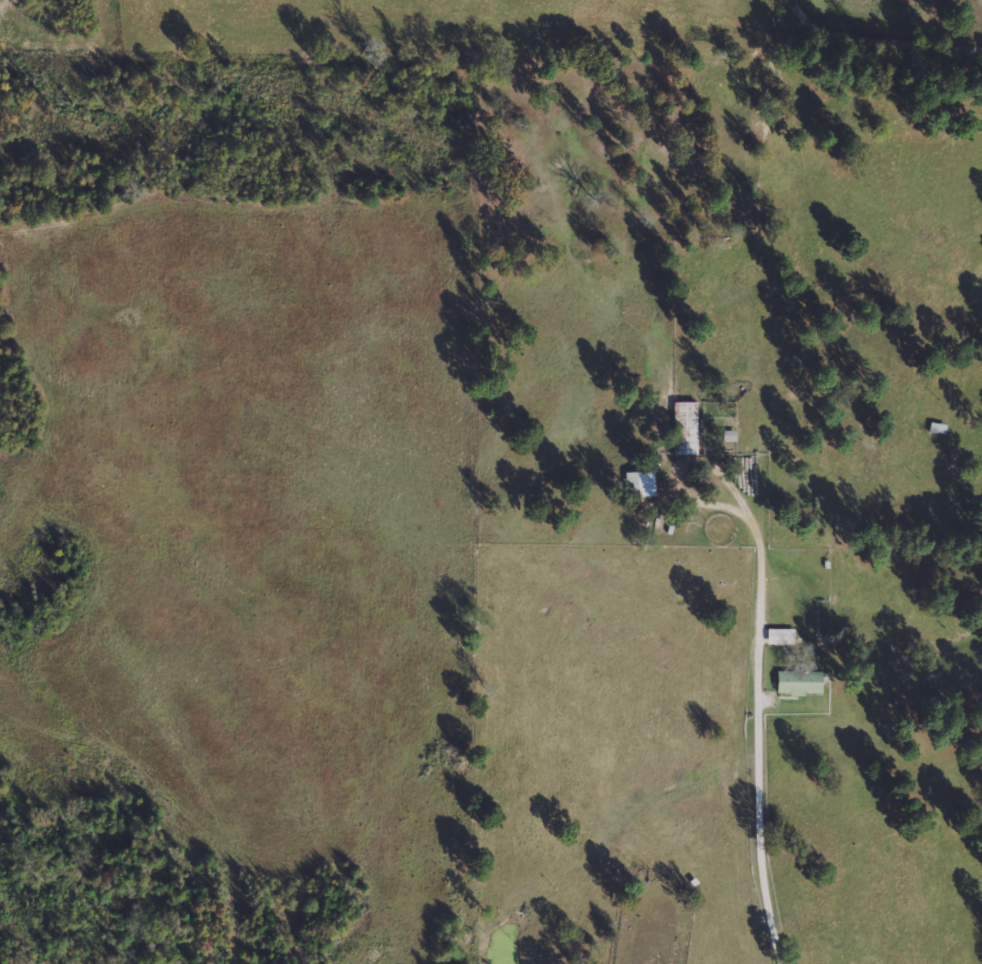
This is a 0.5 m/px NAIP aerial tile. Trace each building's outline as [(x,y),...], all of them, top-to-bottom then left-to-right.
[(698,403),(674,403),(675,455),(698,454),(698,403)] [(724,442),(737,442),(736,431),(723,431),(724,442)] [(655,472),(626,473),(626,497),(656,496),(655,472)] [(768,644),(795,645),(795,629),(768,629),(768,644)] [(823,671),(777,672),(777,695),(824,694),(823,671)]
